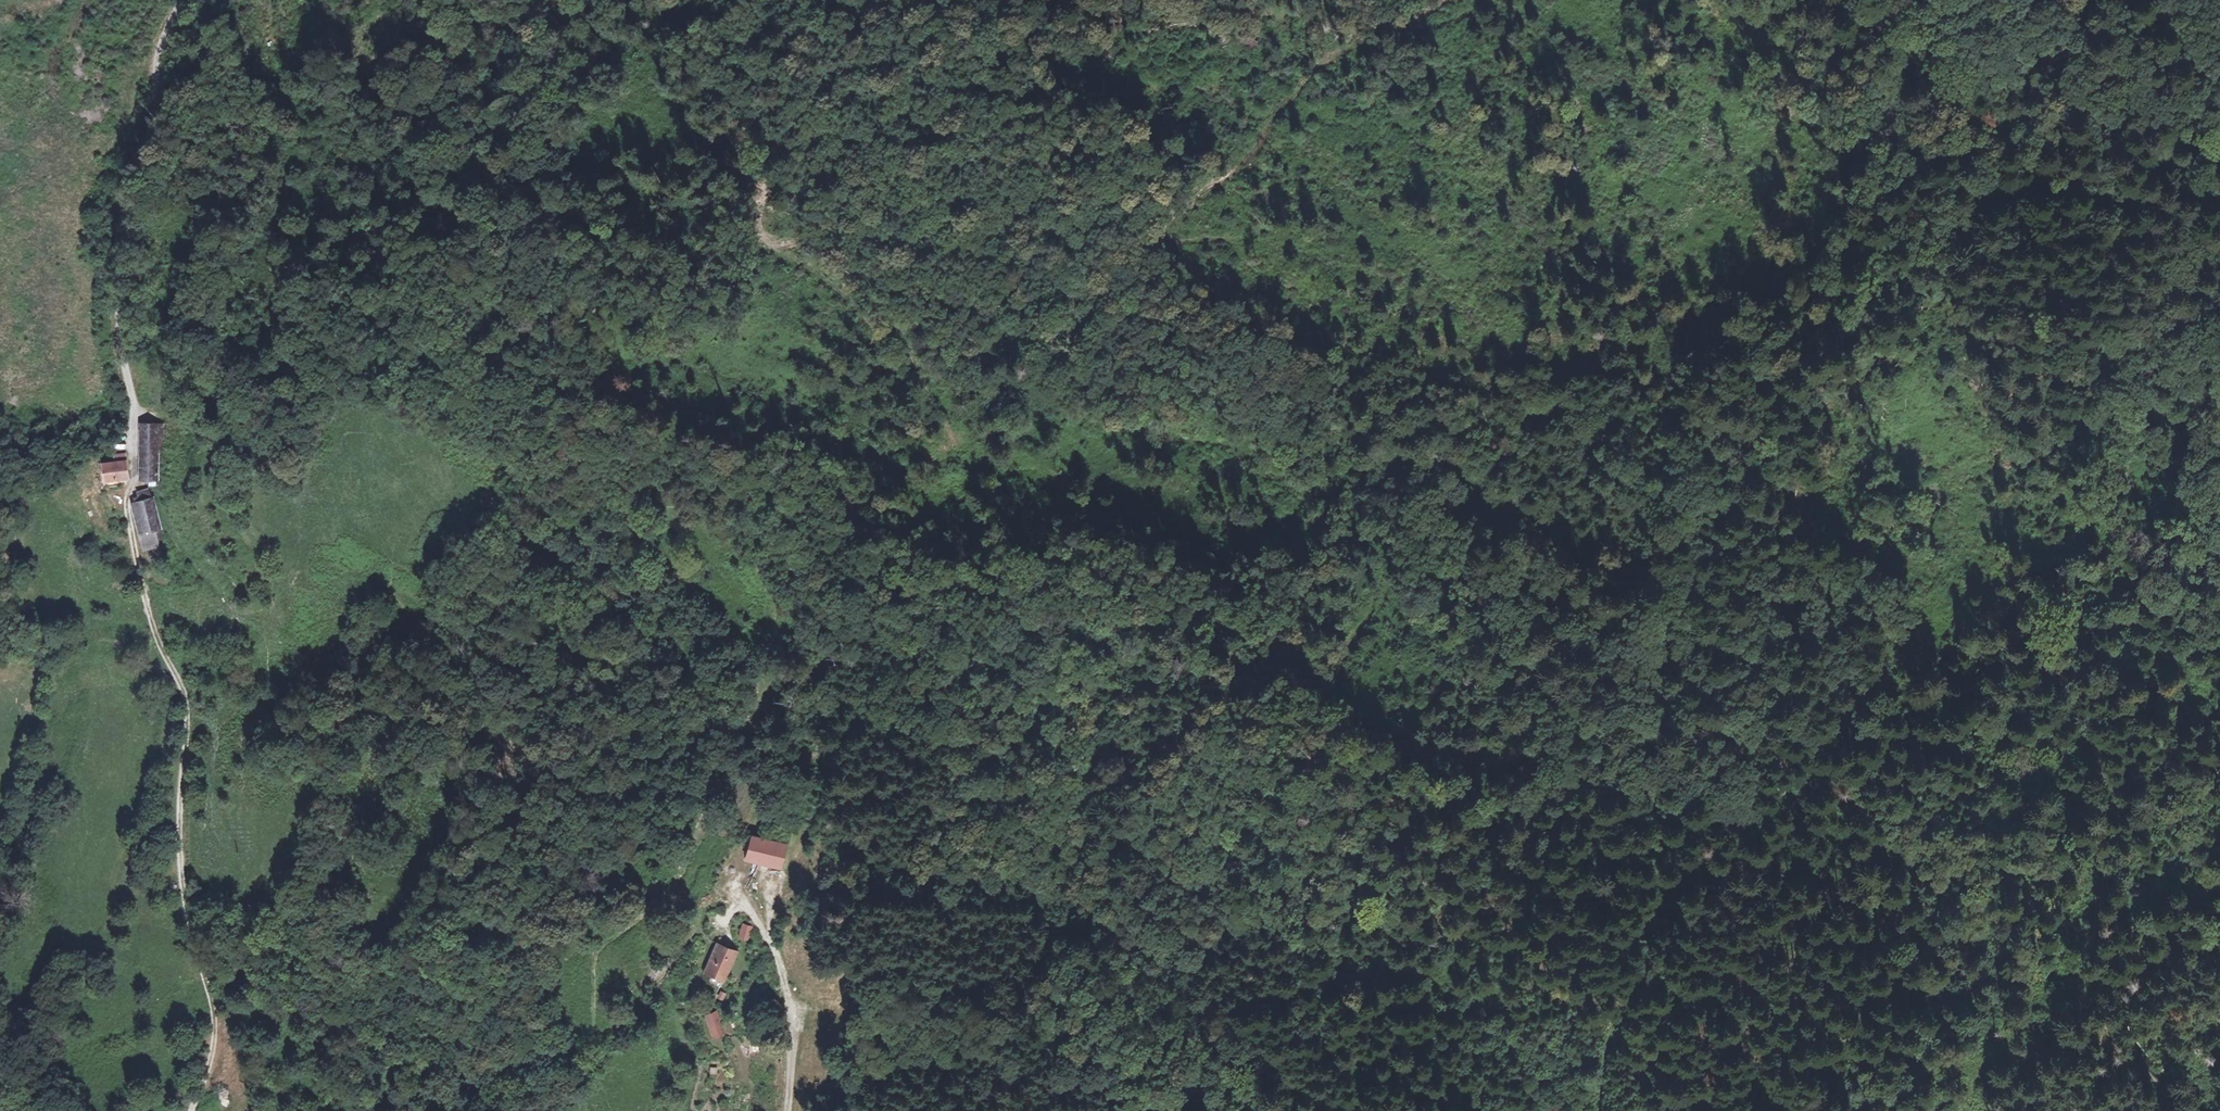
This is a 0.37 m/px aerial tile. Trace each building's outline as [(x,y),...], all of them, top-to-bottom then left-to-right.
[(1290,37),(1277,28),(1269,41),(1281,49),(1290,37)] [(164,431),(149,430),(144,477),(159,479),(164,431)] [(119,461),(106,463),(107,479),(131,476),(128,454),(119,455),(119,461)] [(160,526),(157,512),(149,490),(141,491),(140,492),(143,499),(137,501),(147,531),(149,530),(152,529),(160,526)] [(160,526),(152,529),(159,552),(166,550),(164,543),(165,543),(160,526)] [(785,846),(753,837),(748,856),(762,860),(780,865),(785,846)] [(780,865),(762,860),(759,872),(776,877),(780,865)] [(745,923),(742,932),(752,936),(755,926),(745,923)] [(722,942),(708,969),(727,979),(741,950),(722,942)] [(710,1014),(716,1036),(723,1034),(726,1033),(720,1011),(710,1014)]
